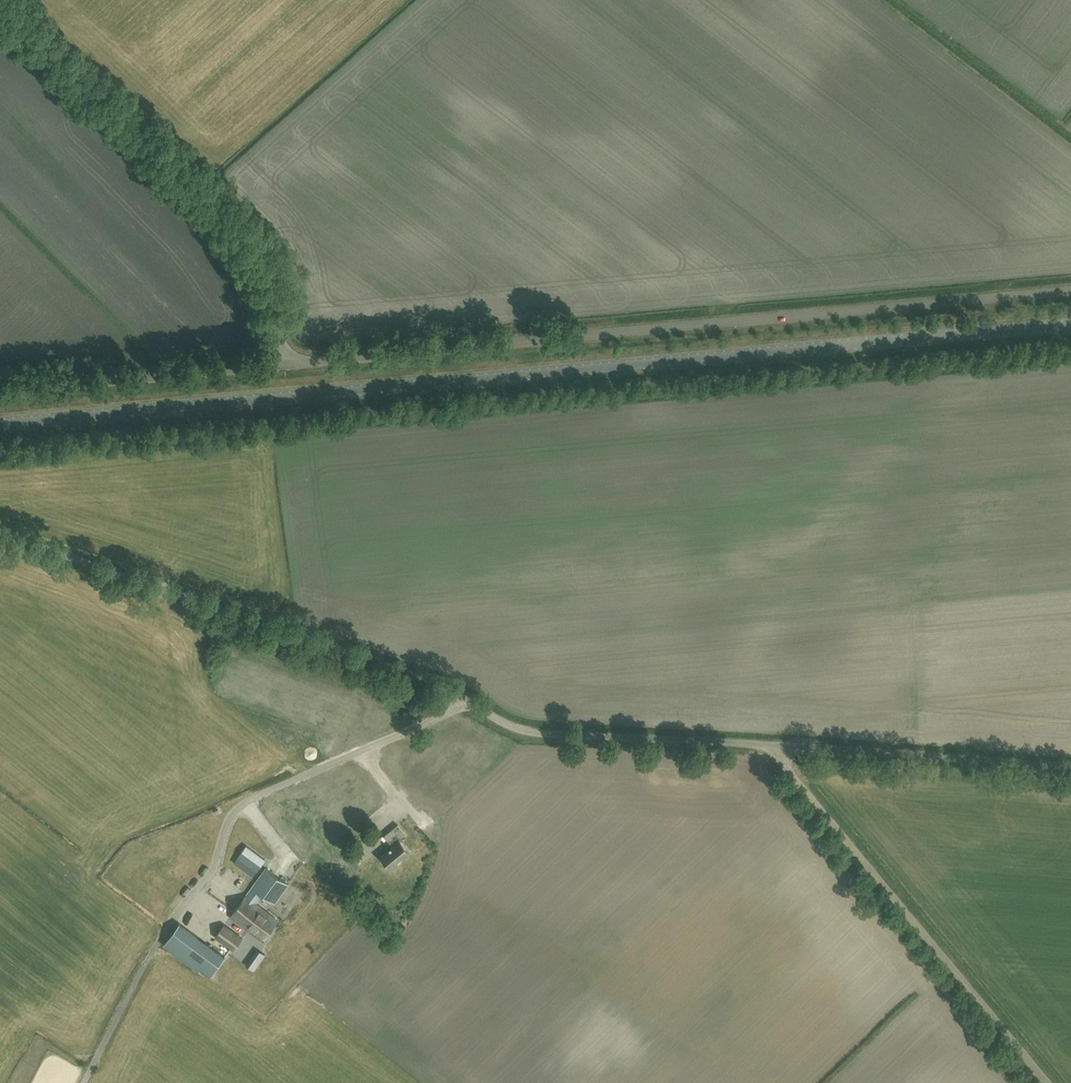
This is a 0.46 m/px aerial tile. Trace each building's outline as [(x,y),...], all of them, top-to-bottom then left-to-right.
[(286,823),(295,815),(282,800),(273,807),(286,823)] [(301,822),(289,829),(295,840),(307,833),(301,822)] [(391,868),(410,852),(401,840),(407,835),(398,824),(384,835),(393,846),(381,856),(391,868)] [(282,842),(289,839),(281,826),(275,830),(282,842)] [(322,844),(330,860),(339,856),(331,840),(322,844)] [(247,846),(238,857),(253,868),(257,871),(265,859),(247,846)] [(274,904),(289,884),(266,868),(231,917),(264,941),(279,920),(255,903),(262,895),(274,904)] [(179,923),(164,945),(199,971),(201,969),(211,976),(225,957),(179,923)] [(206,936),(212,929),(208,925),(201,932),(206,936)] [(224,926),(215,939),(233,952),(242,939),(224,926)]
